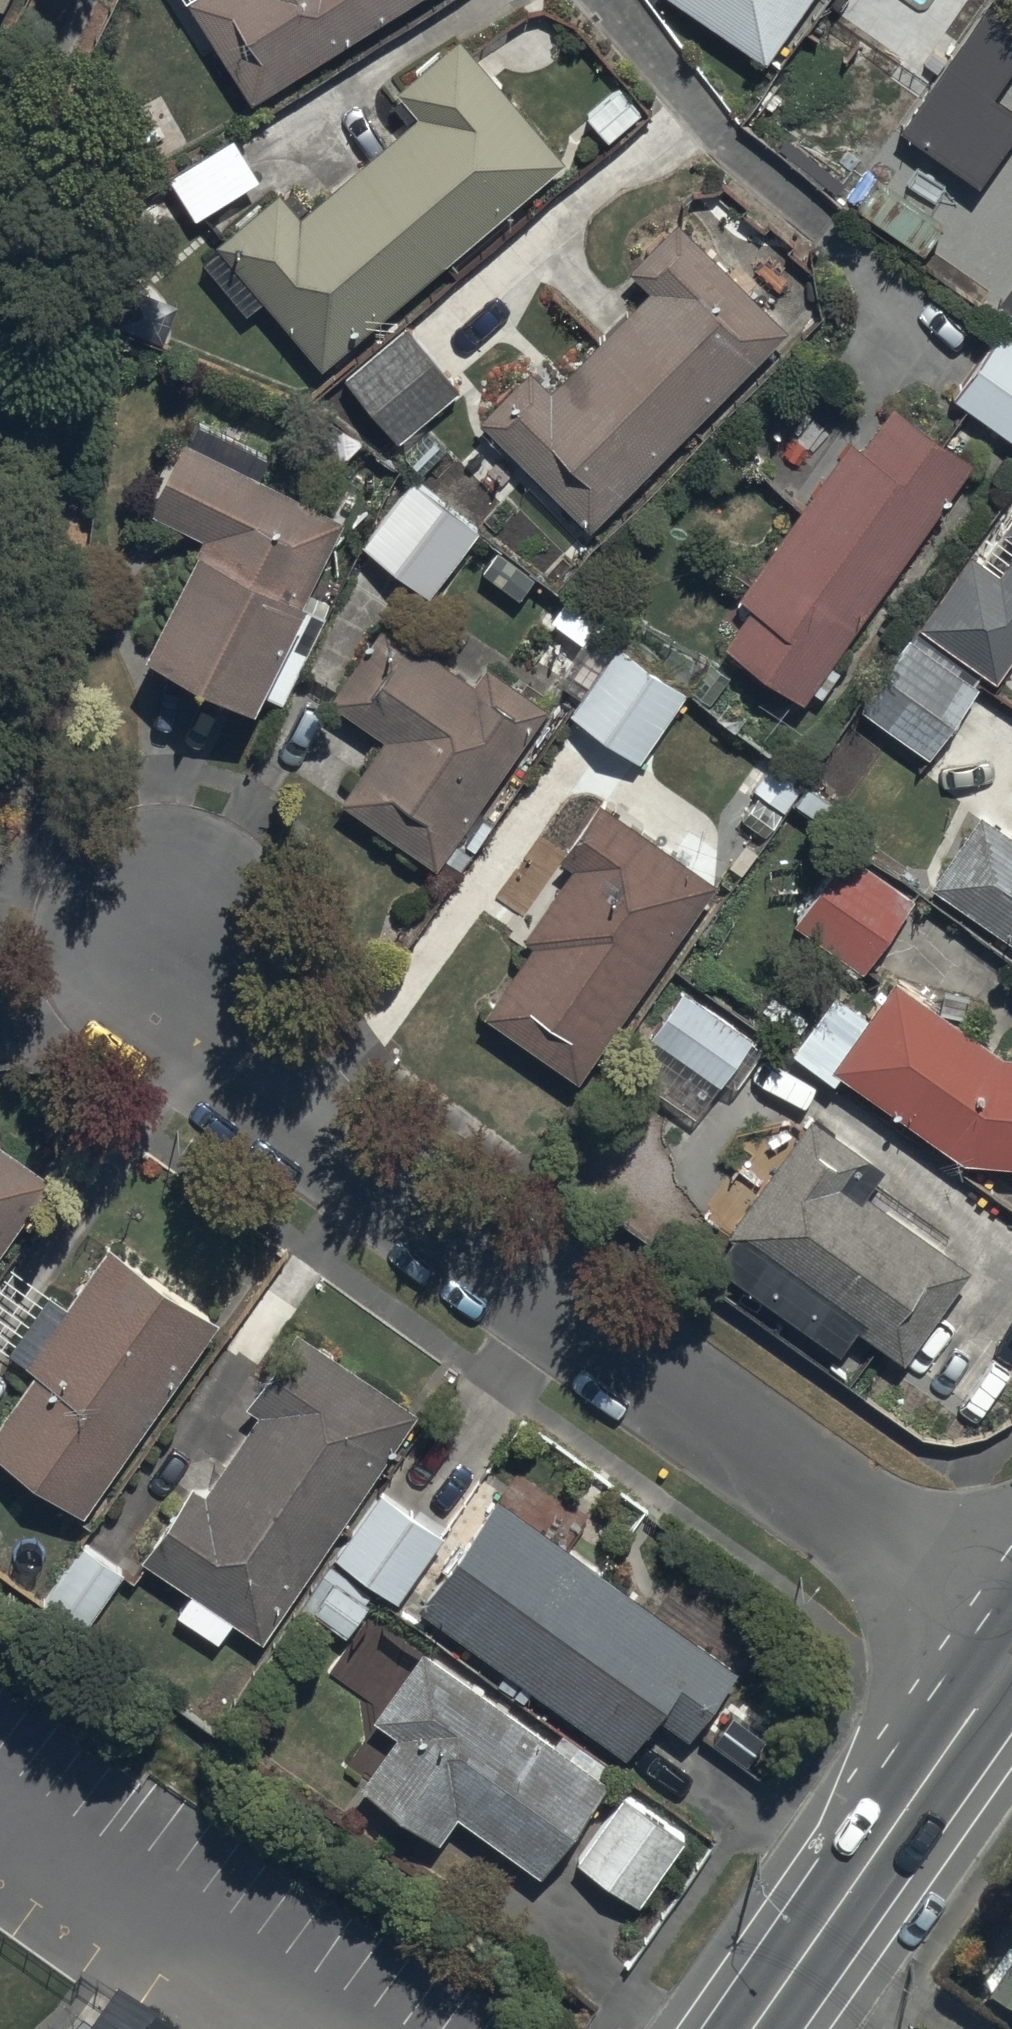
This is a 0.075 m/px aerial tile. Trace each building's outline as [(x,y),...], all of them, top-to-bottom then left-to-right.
[(251,101),(412,0),(166,0),(167,1),(201,59),(220,48),(251,101)] [(763,61),(806,0),(674,0),(763,61)] [(899,135),(977,187),(1011,135),(1011,110),(993,97),(1011,68),(1011,1),(1010,0),(990,0),(899,135)] [(320,366),(378,316),(392,333),(425,305),(412,288),(562,163),(458,39),(394,94),(416,120),(301,216),(279,189),(198,257),(248,316),(266,301),(320,366)] [(231,138),(168,178),(195,222),(259,181),(231,138)] [(480,420),(588,529),(785,334),(676,223),(627,271),(649,294),(549,392),(529,372),(480,420)] [(1001,307),(1011,315),(1011,291),(1001,307)] [(403,332),(342,383),(392,443),(454,392),(403,332)] [(951,400),(1011,440),(1011,345),(994,333),(951,400)] [(752,611),(726,648),(801,702),(970,464),(890,407),(859,451),(846,442),(735,598),(752,611)] [(247,710),(255,695),(278,706),(326,613),(303,601),(343,524),(257,479),(268,458),(196,421),(149,512),(202,539),(141,655),(247,710)] [(413,483),(361,546),(424,597),(476,534),(413,483)] [(1002,533),(1011,541),(1011,519),(1002,533)] [(921,630),(911,643),(908,641),(858,710),(929,760),(979,691),(972,686),(981,673),(994,683),(1011,658),(1011,555),(996,576),(969,556),(918,627),(921,630)] [(549,590),(503,557),(456,622),(502,655),(549,590)] [(340,799),(432,866),(547,711),(488,667),(472,688),(387,625),(330,702),(383,741),(340,799)] [(578,699),(565,718),(639,767),(688,693),(589,628),(552,683),(578,699)] [(482,1014),(576,1081),(715,885),(598,802),(556,861),(570,871),(521,940),(530,946),(482,1014)] [(932,889),(1011,944),(1011,842),(980,820),(932,889)] [(843,849),(790,926),(862,976),(915,900),(843,849)] [(997,1057),(893,983),(831,1070),(966,1165),(1011,1166),(1011,1058),(997,1057)] [(624,1065),(709,1126),(765,1048),(681,987),(624,1065)] [(881,1169),(809,1119),(708,1263),(839,1355),(856,1330),(903,1363),(969,1269),(863,1194),(881,1169)] [(53,1180),(0,1142),(0,1254),(53,1180)] [(0,1428),(0,1456),(83,1516),(217,1332),(108,1254),(29,1363),(40,1371),(0,1428)] [(233,1621),(259,1638),(413,1414),(295,1333),(244,1407),(256,1414),(199,1498),(187,1490),(140,1559),(191,1593),(176,1616),(217,1644),(233,1621)] [(375,1487),(328,1553),(397,1602),(444,1536),(375,1487)] [(491,1498),(414,1609),(626,1756),(655,1714),(690,1739),(735,1673),(730,1670),(749,1642),(675,1591),(659,1615),(491,1498)] [(87,1630),(125,1571),(78,1540),(39,1599),(87,1630)] [(375,1600),(328,1564),(298,1603),(345,1639),(375,1600)] [(606,1781),(419,1650),(342,1761),(366,1777),(357,1790),(437,1846),(457,1819),(539,1876),(606,1781)] [(615,1792),(568,1857),(644,1913),(691,1848),(615,1792)] [(1011,2013),(1011,1974),(994,2001),(1011,2013)] [(108,2000),(87,2028),(148,2028),(108,2000)]
